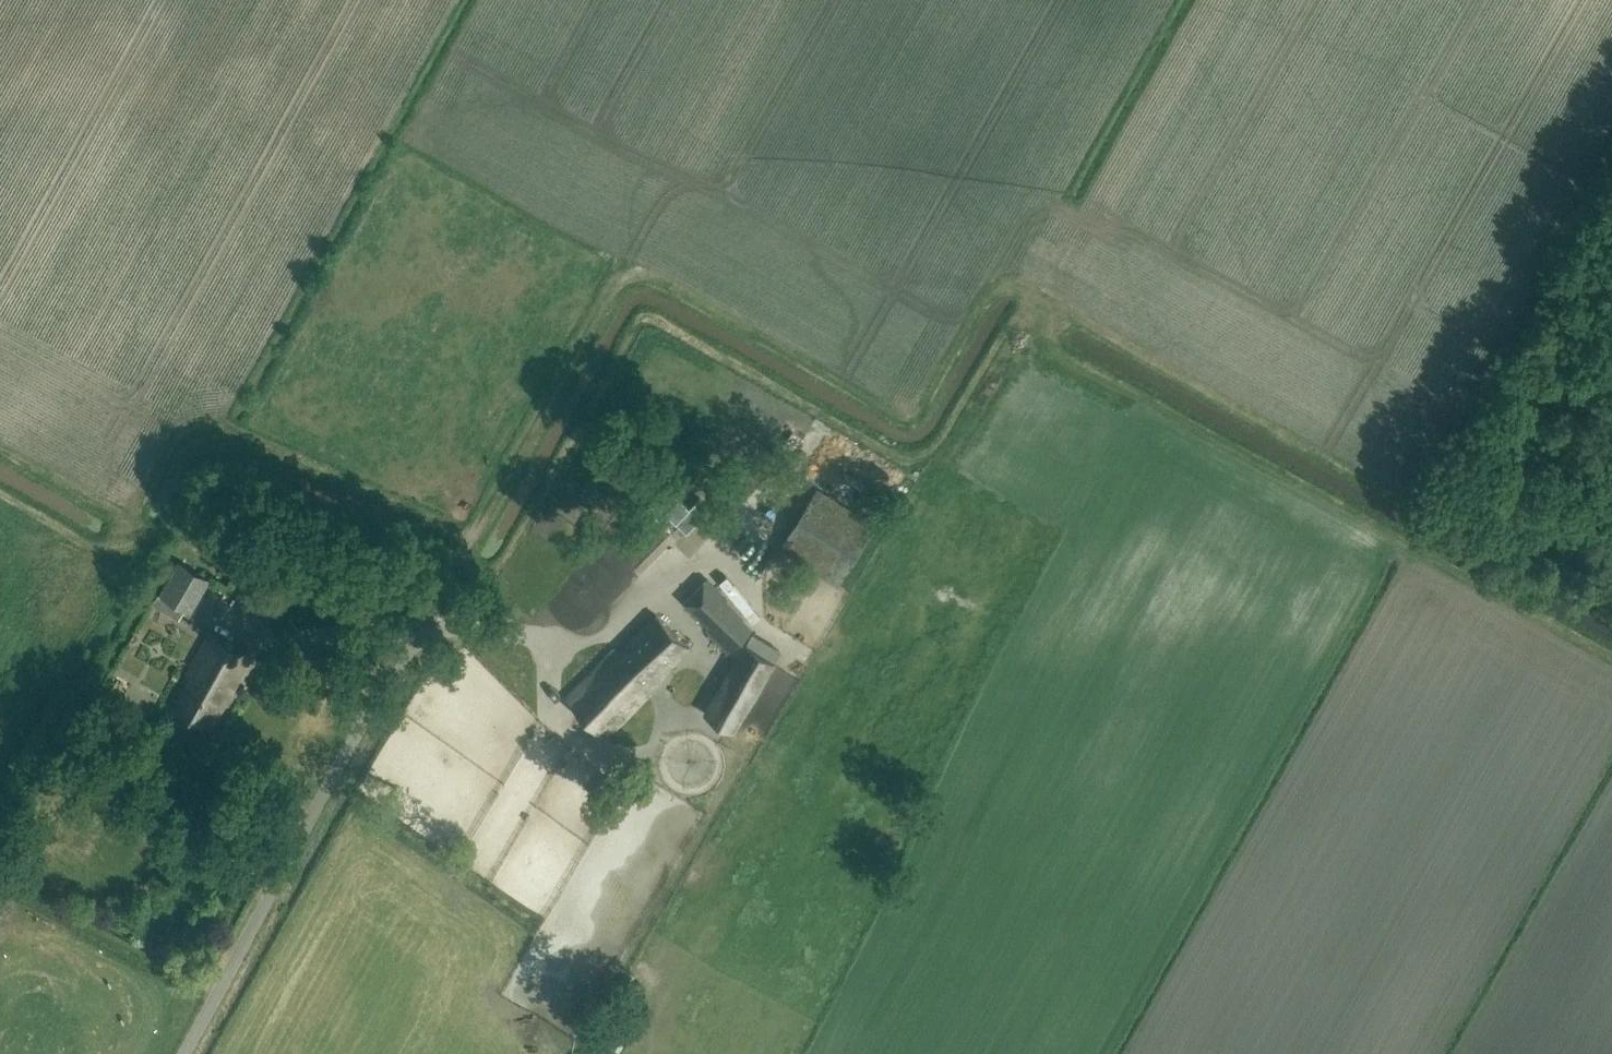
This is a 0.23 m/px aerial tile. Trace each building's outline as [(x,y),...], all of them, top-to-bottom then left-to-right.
[(840,587),(879,525),(819,487),(779,549),(840,587)] [(179,620),(204,578),(180,563),(161,595),(159,595),(153,604),(179,620)] [(732,653),(757,627),(736,606),(714,630),(711,633),(732,653)] [(647,690),(690,648),(657,616),(619,653),(615,650),(566,699),(605,739),(651,694),(647,690)] [(212,730),(244,672),(252,657),(210,634),(187,677),(191,679),(174,709),(212,730)] [(734,731),(781,651),(751,634),(705,715),(734,731)]
